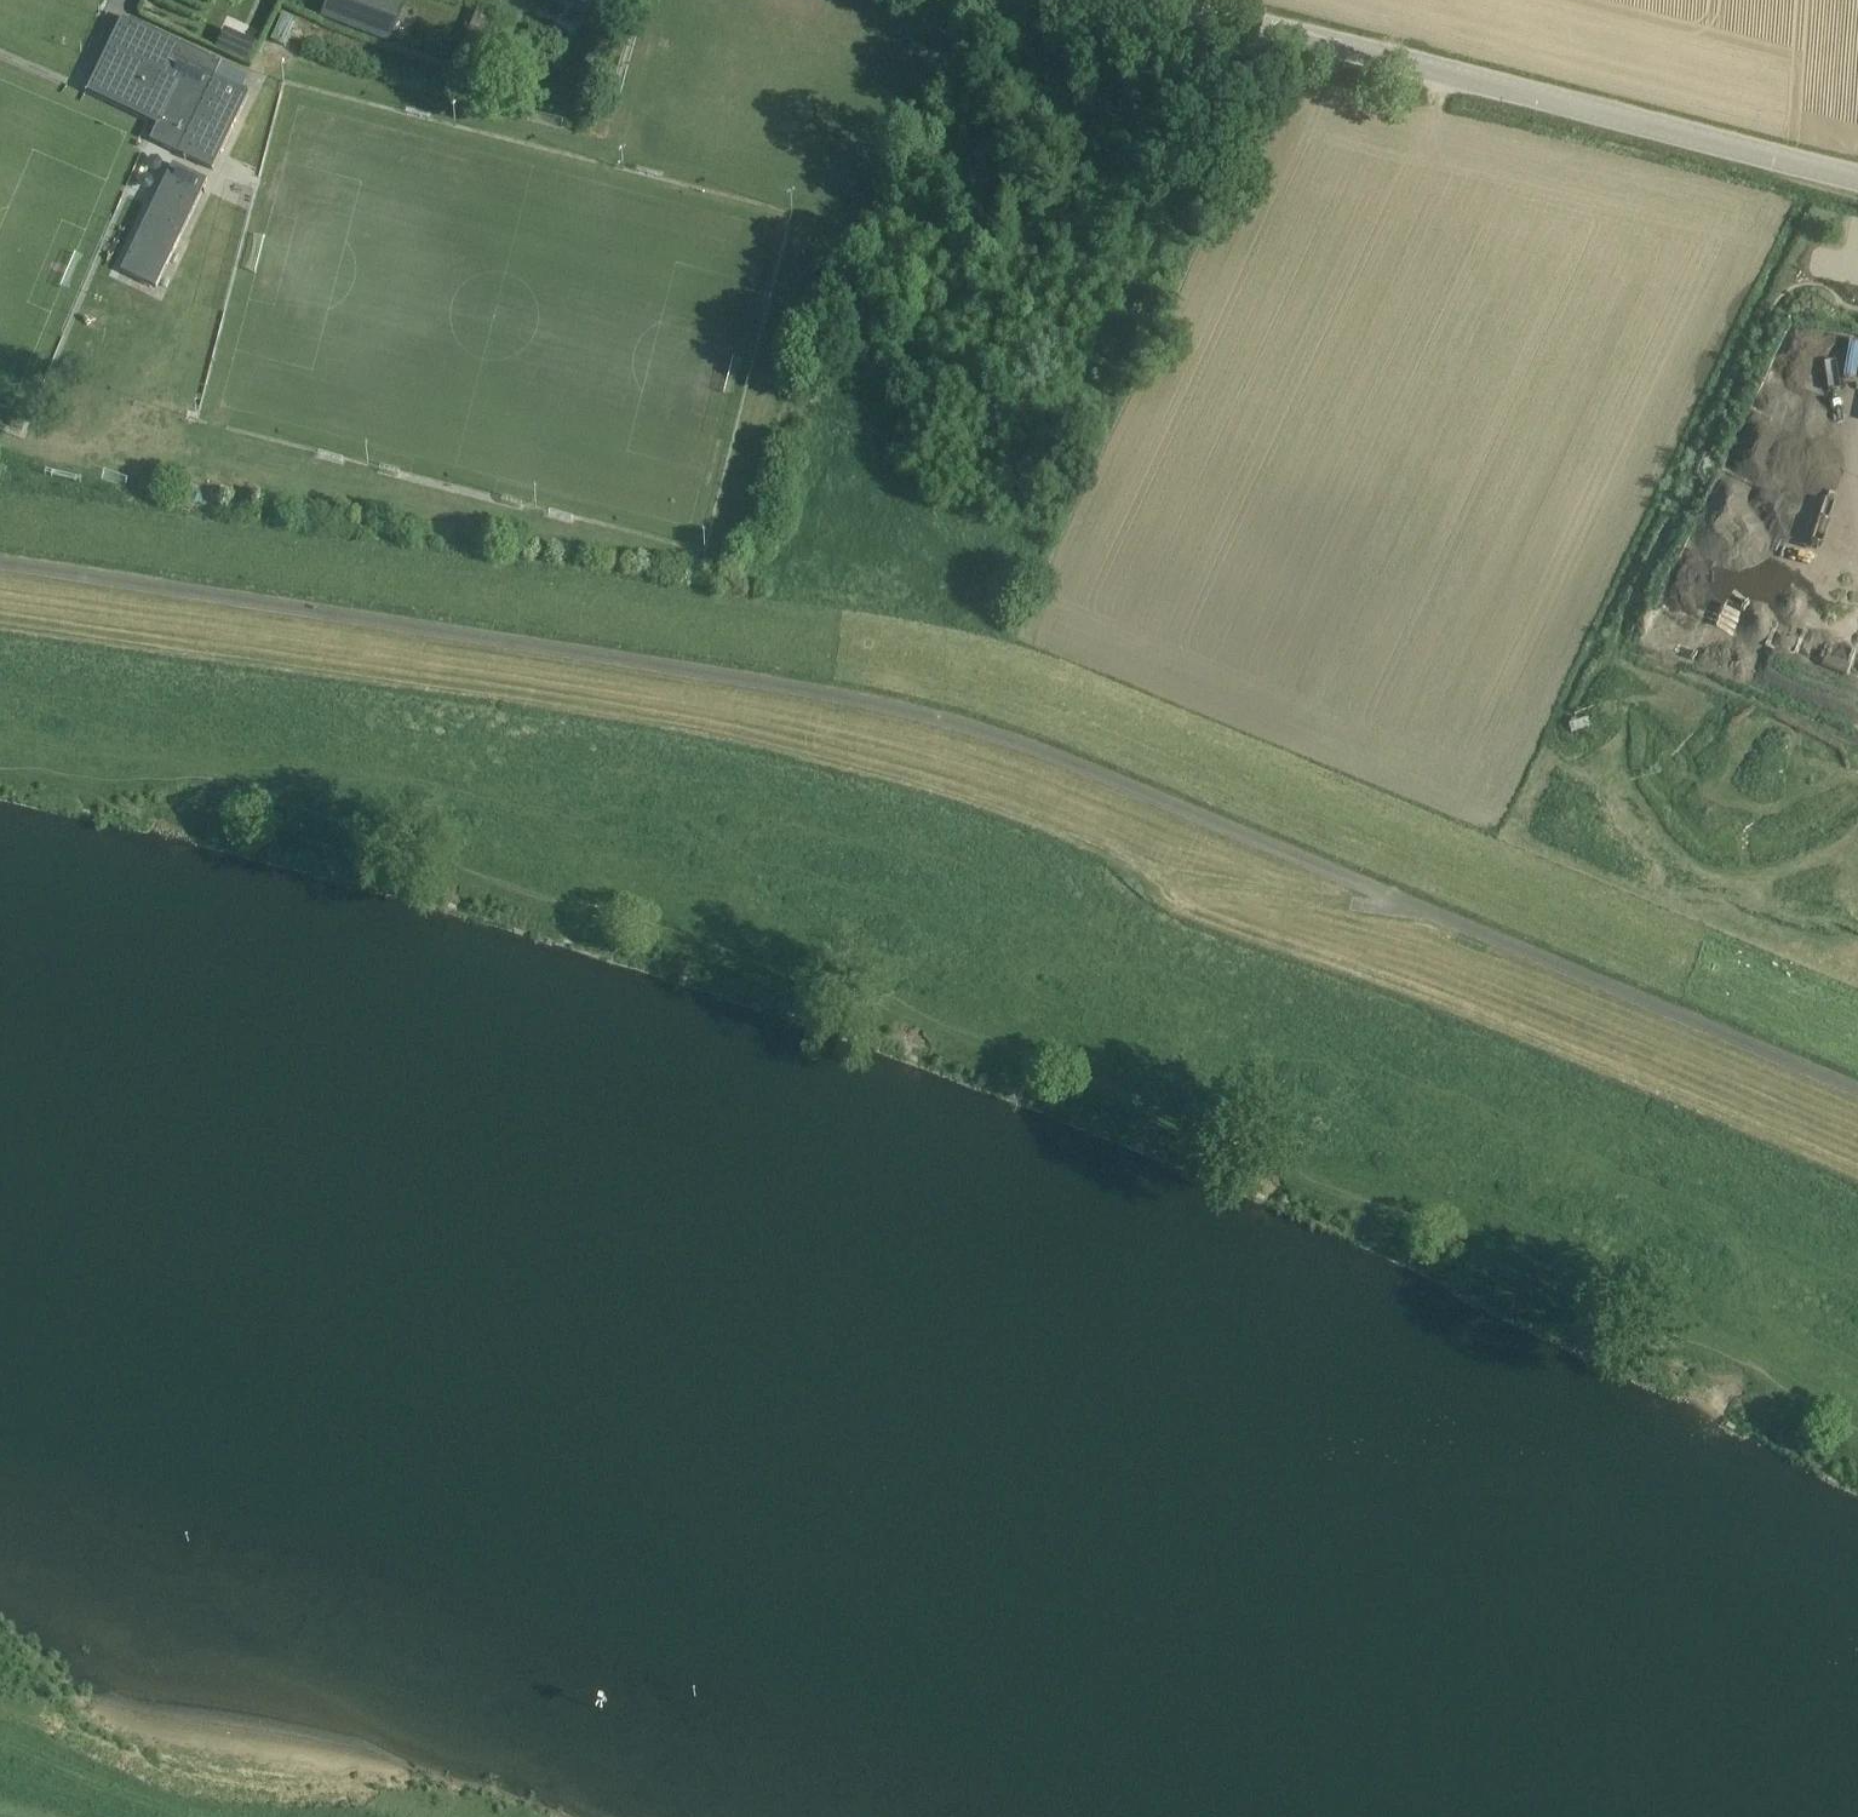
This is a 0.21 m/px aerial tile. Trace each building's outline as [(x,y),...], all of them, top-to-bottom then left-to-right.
[(403,5),(389,0),(328,0),(322,16),(390,42),(403,5)] [(585,14),(590,0),(549,0),(585,14)] [(517,20),(479,6),(458,59),(496,74),(517,20)] [(222,64),(130,19),(112,56),(108,54),(102,66),(110,69),(102,85),(165,116),(153,140),(214,169),(214,168),(209,166),(217,150),(222,153),(250,94),(216,78),(222,64)] [(224,29),(215,48),(249,63),(257,44),(224,29)] [(208,181),(173,164),(121,272),(156,289),(208,181)]
